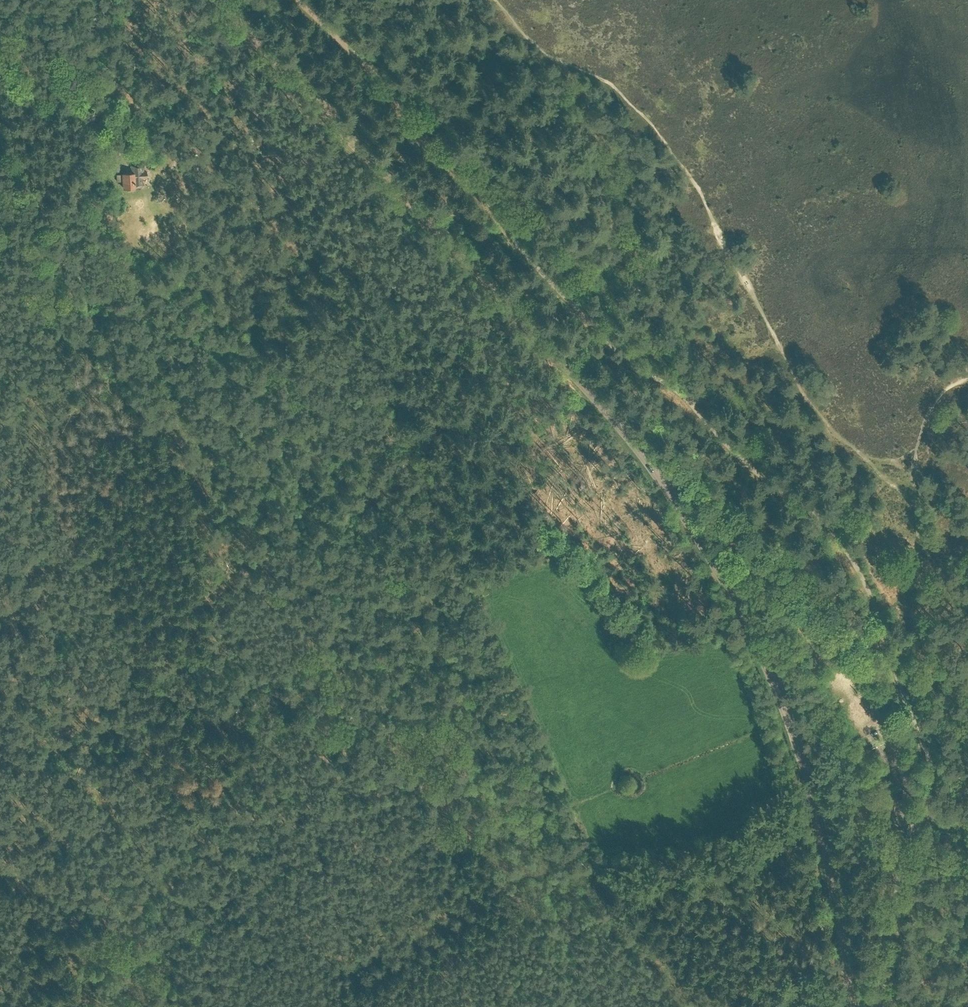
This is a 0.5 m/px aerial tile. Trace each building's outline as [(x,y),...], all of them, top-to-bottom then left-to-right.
[(124,189),(129,189),(129,191),(135,190),(135,188),(140,187),(143,184),(142,178),(147,177),(147,171),(142,171),(144,169),(144,167),(142,165),(132,165),(132,173),(123,174),(124,189)]
